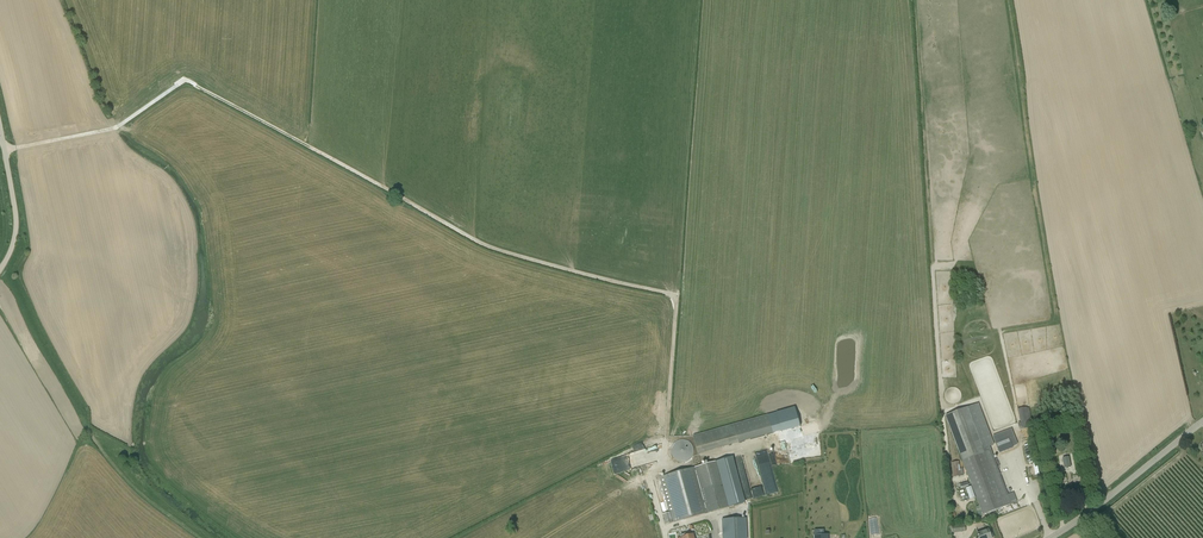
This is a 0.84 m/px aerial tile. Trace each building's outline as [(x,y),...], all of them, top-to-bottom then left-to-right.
[(983,514),(1011,504),(989,446),(993,445),(977,403),(945,415),(961,457),(963,461),(959,461),(951,462),(952,476),(961,476),(964,475),(963,466),(962,462),(963,462),(983,514)] [(1030,421),(1027,407),(1018,409),(1020,423),(1030,421)] [(771,424),(774,433),(781,431),(782,432),(785,431),(800,427),(795,408),(777,412),(769,415),(771,424)] [(771,424),(769,415),(693,436),(698,454),(774,433),(771,424)] [(992,435),(996,443),(995,443),(999,453),(1013,447),(1009,437),(1006,430),(992,435)] [(692,445),(690,442),(687,441),(684,440),(681,440),(678,441),(675,442),(673,445),(672,448),(671,451),(672,454),(673,457),(675,459),(678,461),(681,462),(684,462),(687,461),(690,459),(692,457),(693,454),(694,451),(693,448),(692,445)] [(818,444),(792,447),(793,456),(819,453),(818,444)] [(612,458),(615,472),(627,469),(624,456),(612,458)] [(732,457),(717,461),(719,467),(730,507),(745,503),(732,457)] [(1071,468),(1069,457),(1062,458),(1064,469),(1071,468)] [(711,512),(730,507),(719,467),(717,461),(662,477),(675,522),(711,512)] [(673,523),(670,512),(663,514),(666,525),(673,523)] [(722,519),(722,537),(746,537),(746,518),(722,519)] [(965,524),(952,526),(953,533),(966,531),(965,524)] [(988,530),(977,534),(978,537),(992,537),(988,530)]
